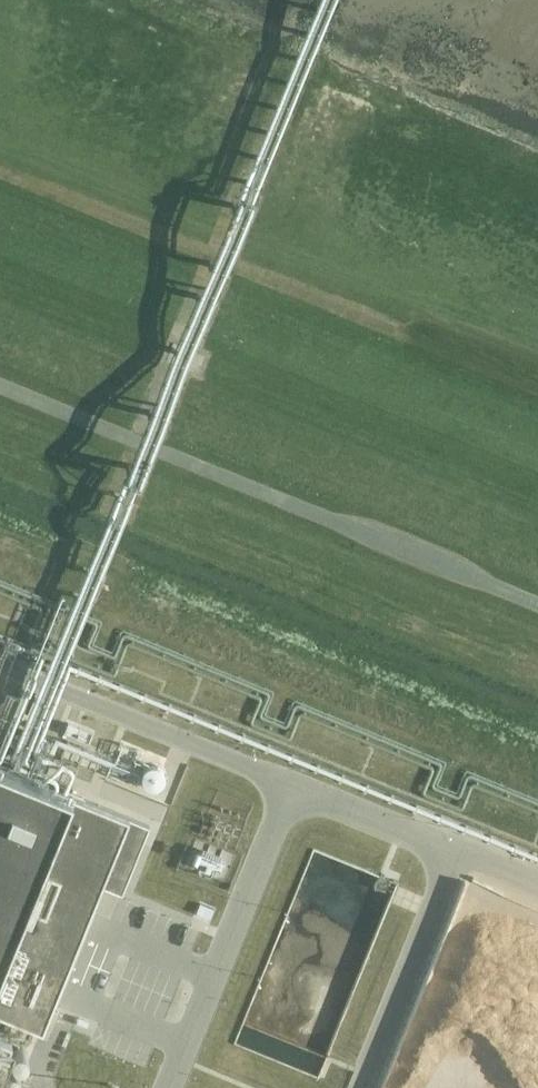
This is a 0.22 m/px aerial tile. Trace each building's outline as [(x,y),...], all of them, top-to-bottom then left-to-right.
[(2,744),(21,700),(8,694),(0,713),(0,744),(2,744)] [(65,733),(89,743),(93,733),(69,723),(65,733)] [(72,793),(0,764),(0,971),(72,793)] [(72,793),(0,971),(0,1012),(43,1030),(102,886),(122,894),(150,825),(72,793)] [(11,1027),(0,1023),(0,1054),(11,1027)]
